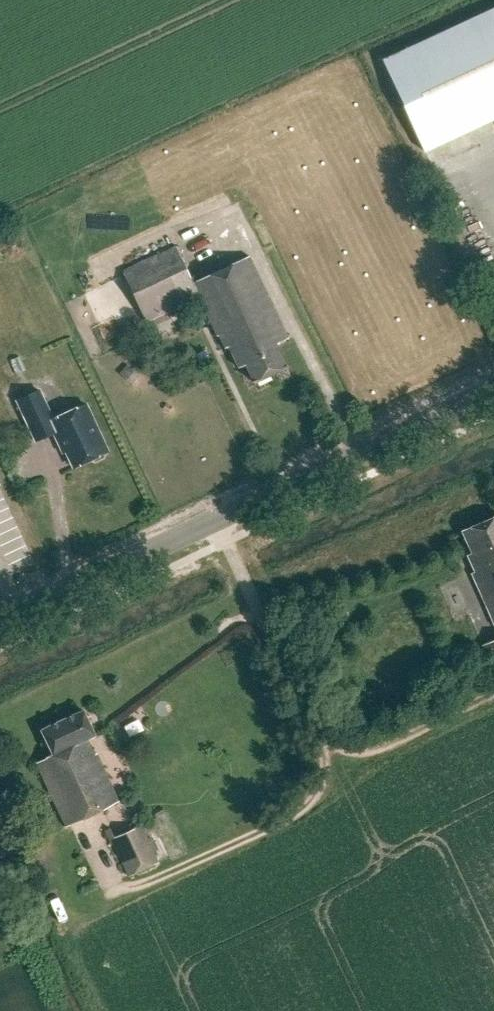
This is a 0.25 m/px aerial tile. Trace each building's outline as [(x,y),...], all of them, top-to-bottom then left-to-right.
[(382,60),(424,152),(493,120),(493,8),(382,60)] [(123,273),(147,323),(200,298),(219,337),(221,336),(227,348),(229,347),(239,369),(246,366),(254,384),(287,369),(276,346),(288,340),(250,258),(193,284),(176,248),(123,273)] [(67,452),(74,468),(91,460),(95,462),(103,458),(104,454),(108,452),(86,405),(53,420),(40,391),(18,401),(37,442),(54,433),(64,453),(67,452)] [(493,623),(493,517),(462,531),(472,553),(468,555),(475,572),(472,573),(493,623)] [(493,673),(493,641),(482,647),(493,673)] [(95,736),(84,711),(42,731),(53,754),(46,757),(47,758),(37,763),(67,827),(119,802),(96,754),(95,755),(87,740),(95,736)] [(111,840),(129,877),(159,863),(142,826),(111,840)]
